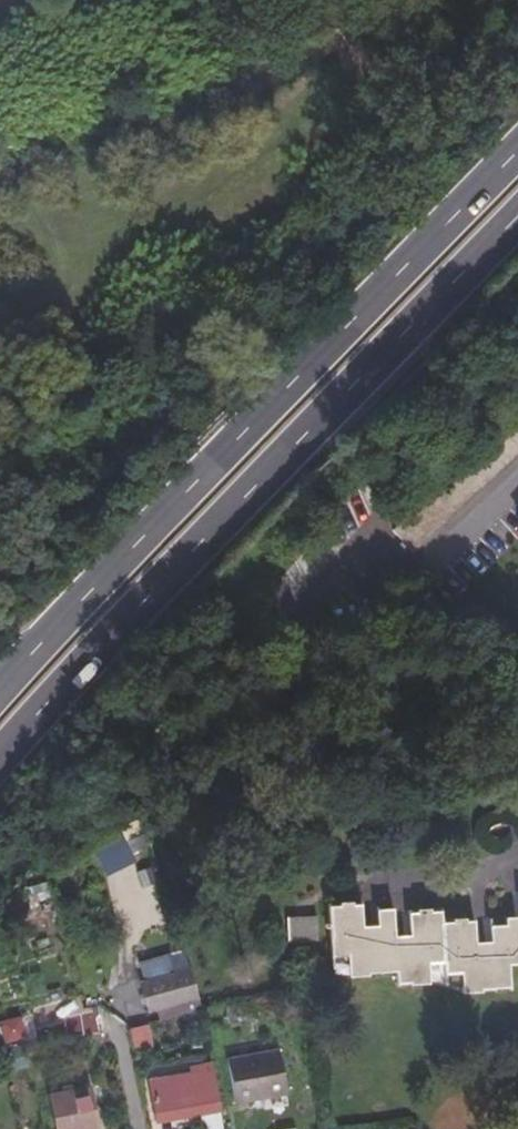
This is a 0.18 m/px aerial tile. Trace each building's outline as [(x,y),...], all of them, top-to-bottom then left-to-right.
[(399,533),(418,554),(517,460),(517,420),(506,431),(399,533)] [(321,909),(325,959),(341,958),(342,981),(364,979),(364,974),(389,973),(391,985),(406,983),(406,986),(425,985),(425,969),(442,968),(442,979),(463,978),(463,994),(486,992),(485,988),(512,986),(511,962),(517,962),(517,922),(487,924),(489,948),(474,949),(471,919),(462,920),(462,916),(448,916),(448,921),(439,921),(437,910),(426,911),(426,907),(414,908),(414,911),(405,912),(407,943),(391,943),(388,910),(372,911),(373,934),(357,934),(355,906),(346,907),(345,901),(333,902),(331,907),(321,909)] [(287,917),(287,942),(318,942),(318,916),(287,917)] [(180,975),(148,984),(154,1006),(185,998),(180,975)] [(266,999),(225,1009),(229,1028),(272,1017),(266,999)] [(281,1049),(229,1059),(237,1103),(265,1098),(289,1093),(281,1049)] [(220,1109),(211,1060),(193,1064),(195,1071),(153,1080),(161,1121),(220,1109)] [(90,1088),(53,1097),(60,1128),(99,1128),(90,1088)]
